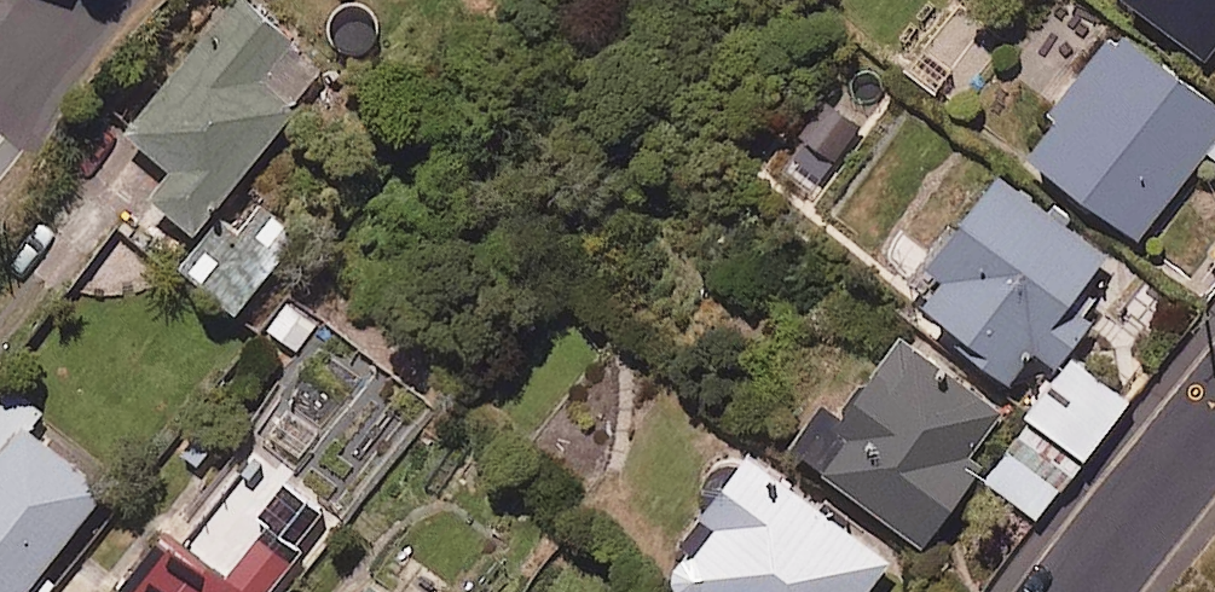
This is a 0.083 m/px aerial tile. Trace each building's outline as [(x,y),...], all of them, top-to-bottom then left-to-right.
[(240,0),(235,0),(131,135),(226,208),(331,70),(240,0)] [(1214,63),(1214,62),(1214,0),(1134,0),(1214,63)] [(1214,161),(1214,107),(1124,39),(1031,162),(1143,247),(1211,158),(1214,161)] [(864,133),(835,106),(804,139),(833,166),(864,133)] [(1114,264),(1010,185),(915,310),(1019,388),(1044,355),(1066,371),(1099,328),(1078,312),(1114,264)] [(300,238),(247,194),(185,270),(239,313),(300,238)] [(1007,419),(909,347),(852,424),(836,412),(802,458),(931,553),(984,483),(968,471),(1007,419)] [(1135,410),(1075,363),(984,479),(1044,526),(1135,410)] [(2,384),(0,387),(0,591),(42,591),(116,501),(29,430),(41,416),(2,384)] [(120,591),(280,591),(342,517),(246,438),(120,591)] [(758,466),(712,527),(726,538),(687,590),(689,591),(878,591),(895,569),(758,466)]
